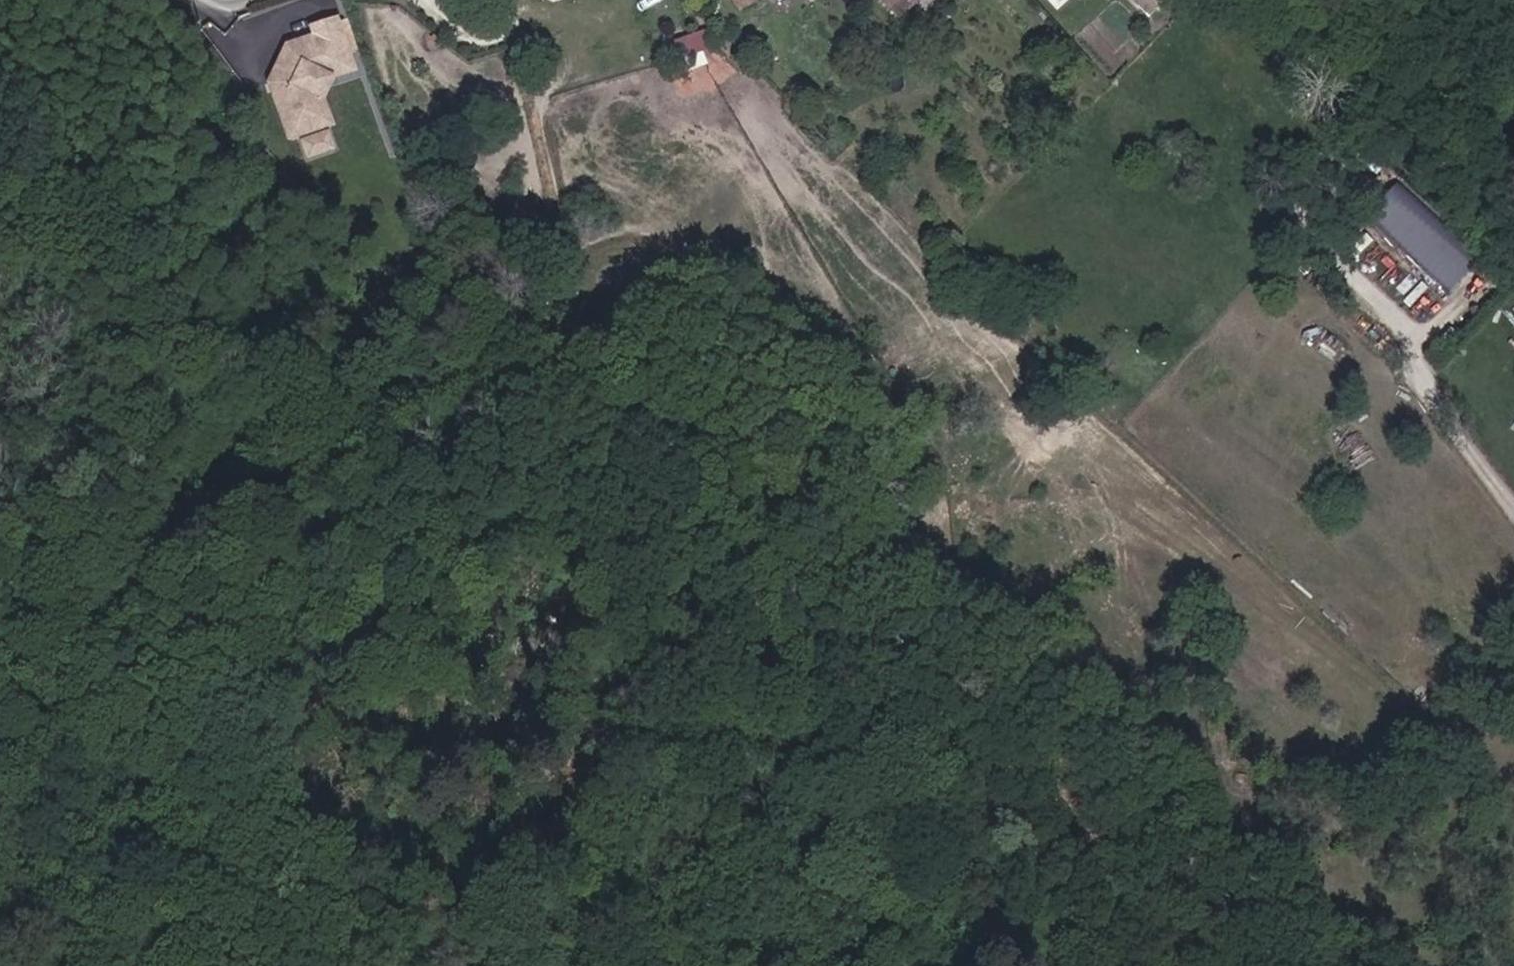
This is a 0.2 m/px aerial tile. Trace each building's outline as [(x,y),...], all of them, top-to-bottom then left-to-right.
[(899,11),(910,0),(887,0),(899,11)] [(327,63),(322,50),(341,43),(344,42),(331,7),(308,16),(312,28),(291,36),(289,31),(282,33),(278,52),(263,73),(266,80),(272,78),(290,129),(328,115),(318,86),(327,63)] [(682,62),(709,52),(701,30),(674,39),(682,62)] [(346,56),(341,43),(322,50),(327,63),(346,56)] [(1450,293),(1476,269),(1396,185),(1370,210),(1450,293)]
